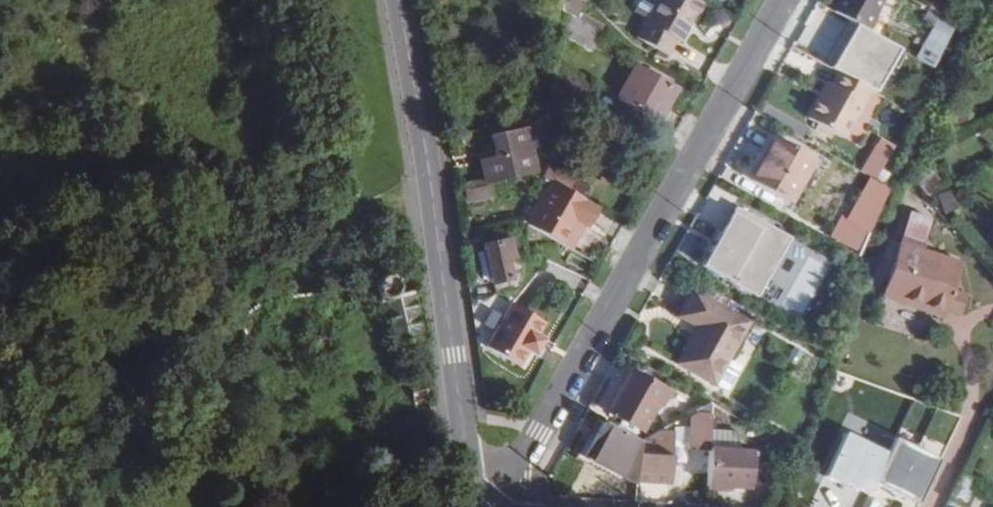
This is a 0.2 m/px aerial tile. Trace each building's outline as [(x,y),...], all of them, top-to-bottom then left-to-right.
[(562,14),(571,18),(577,21),(580,0),(564,0),(562,14)] [(634,13),(646,20),(658,0),(641,0),(634,13)] [(702,5),(693,0),(658,0),(646,20),(636,39),(668,57),(676,42),(681,44),(702,5)] [(883,0),(840,0),(833,13),(865,32),(883,0)] [(577,21),(571,18),(562,14),(559,34),(594,53),(602,35),(577,21)] [(927,42),(939,48),(946,35),(935,29),(927,42)] [(659,125),(678,90),(635,67),(616,99),(659,125)] [(600,91),(561,68),(551,87),(549,95),(585,115),(600,91)] [(806,120),(844,140),(872,92),(836,73),(830,85),(827,83),(806,120)] [(486,186),(537,175),(527,129),(491,137),(495,159),(480,162),(486,186)] [(791,205),(815,160),(774,137),(749,181),(791,205)] [(564,173),(565,171),(552,164),(543,179),(553,184),(567,192),(575,179),(564,173)] [(914,187),(924,198),(942,185),(931,170),(916,182),(914,187)] [(891,189),(878,182),(855,226),(841,219),(831,239),(856,251),(863,236),(869,240),(891,189)] [(462,204),(487,198),(483,184),(459,190),(462,204)] [(553,184),(528,229),(565,249),(576,228),(581,219),(590,224),(598,209),(567,192),(553,184)] [(960,209),(952,191),(938,196),(945,215),(960,209)] [(792,239),(737,207),(702,267),(758,299),(792,239)] [(950,290),(958,265),(911,249),(919,224),(901,217),(893,240),(901,243),(883,299),(942,318),(945,310),(960,315),(966,296),(950,290)] [(581,219),(576,228),(585,233),(590,224),(581,219)] [(514,259),(510,242),(482,249),(490,287),(492,287),(495,296),(518,292),(523,257),(514,259)] [(378,266),(373,267),(396,346),(399,345),(403,344),(405,354),(418,351),(414,339),(422,337),(414,295),(402,298),(396,275),(390,276),(385,264),(378,266)] [(749,324),(693,292),(678,318),(696,329),(676,365),(716,388),(717,386),(727,392),(739,369),(728,361),(749,324)] [(536,337),(544,324),(512,306),(486,349),(519,368),(528,352),(534,356),(543,341),(536,337)] [(641,433),(656,407),(658,408),(667,392),(630,372),(607,414),(641,433)] [(690,420),(689,431),(687,450),(710,452),(710,450),(712,432),(713,418),(700,417),(690,420)] [(637,455),(637,454),(638,444),(602,424),(583,458),(636,486),(636,483),(637,455)] [(741,435),(712,432),(710,450),(740,452),(741,435)] [(889,455),(847,435),(826,479),(846,488),(849,482),(857,486),(855,490),(869,497),(875,484),(889,455)] [(941,461),(897,440),(889,455),(875,484),(920,505),(941,461)] [(673,443),(643,441),(638,444),(637,454),(637,455),(672,457),(672,448),(673,443)] [(751,490),(754,453),(740,452),(710,450),(710,452),(709,472),(707,487),(751,490)] [(672,457),(637,455),(636,483),(671,485),(671,469),(672,457)] [(951,499),(968,506),(980,480),(963,473),(951,499)] [(849,482),(846,488),(854,492),(855,490),(857,486),(849,482)]
